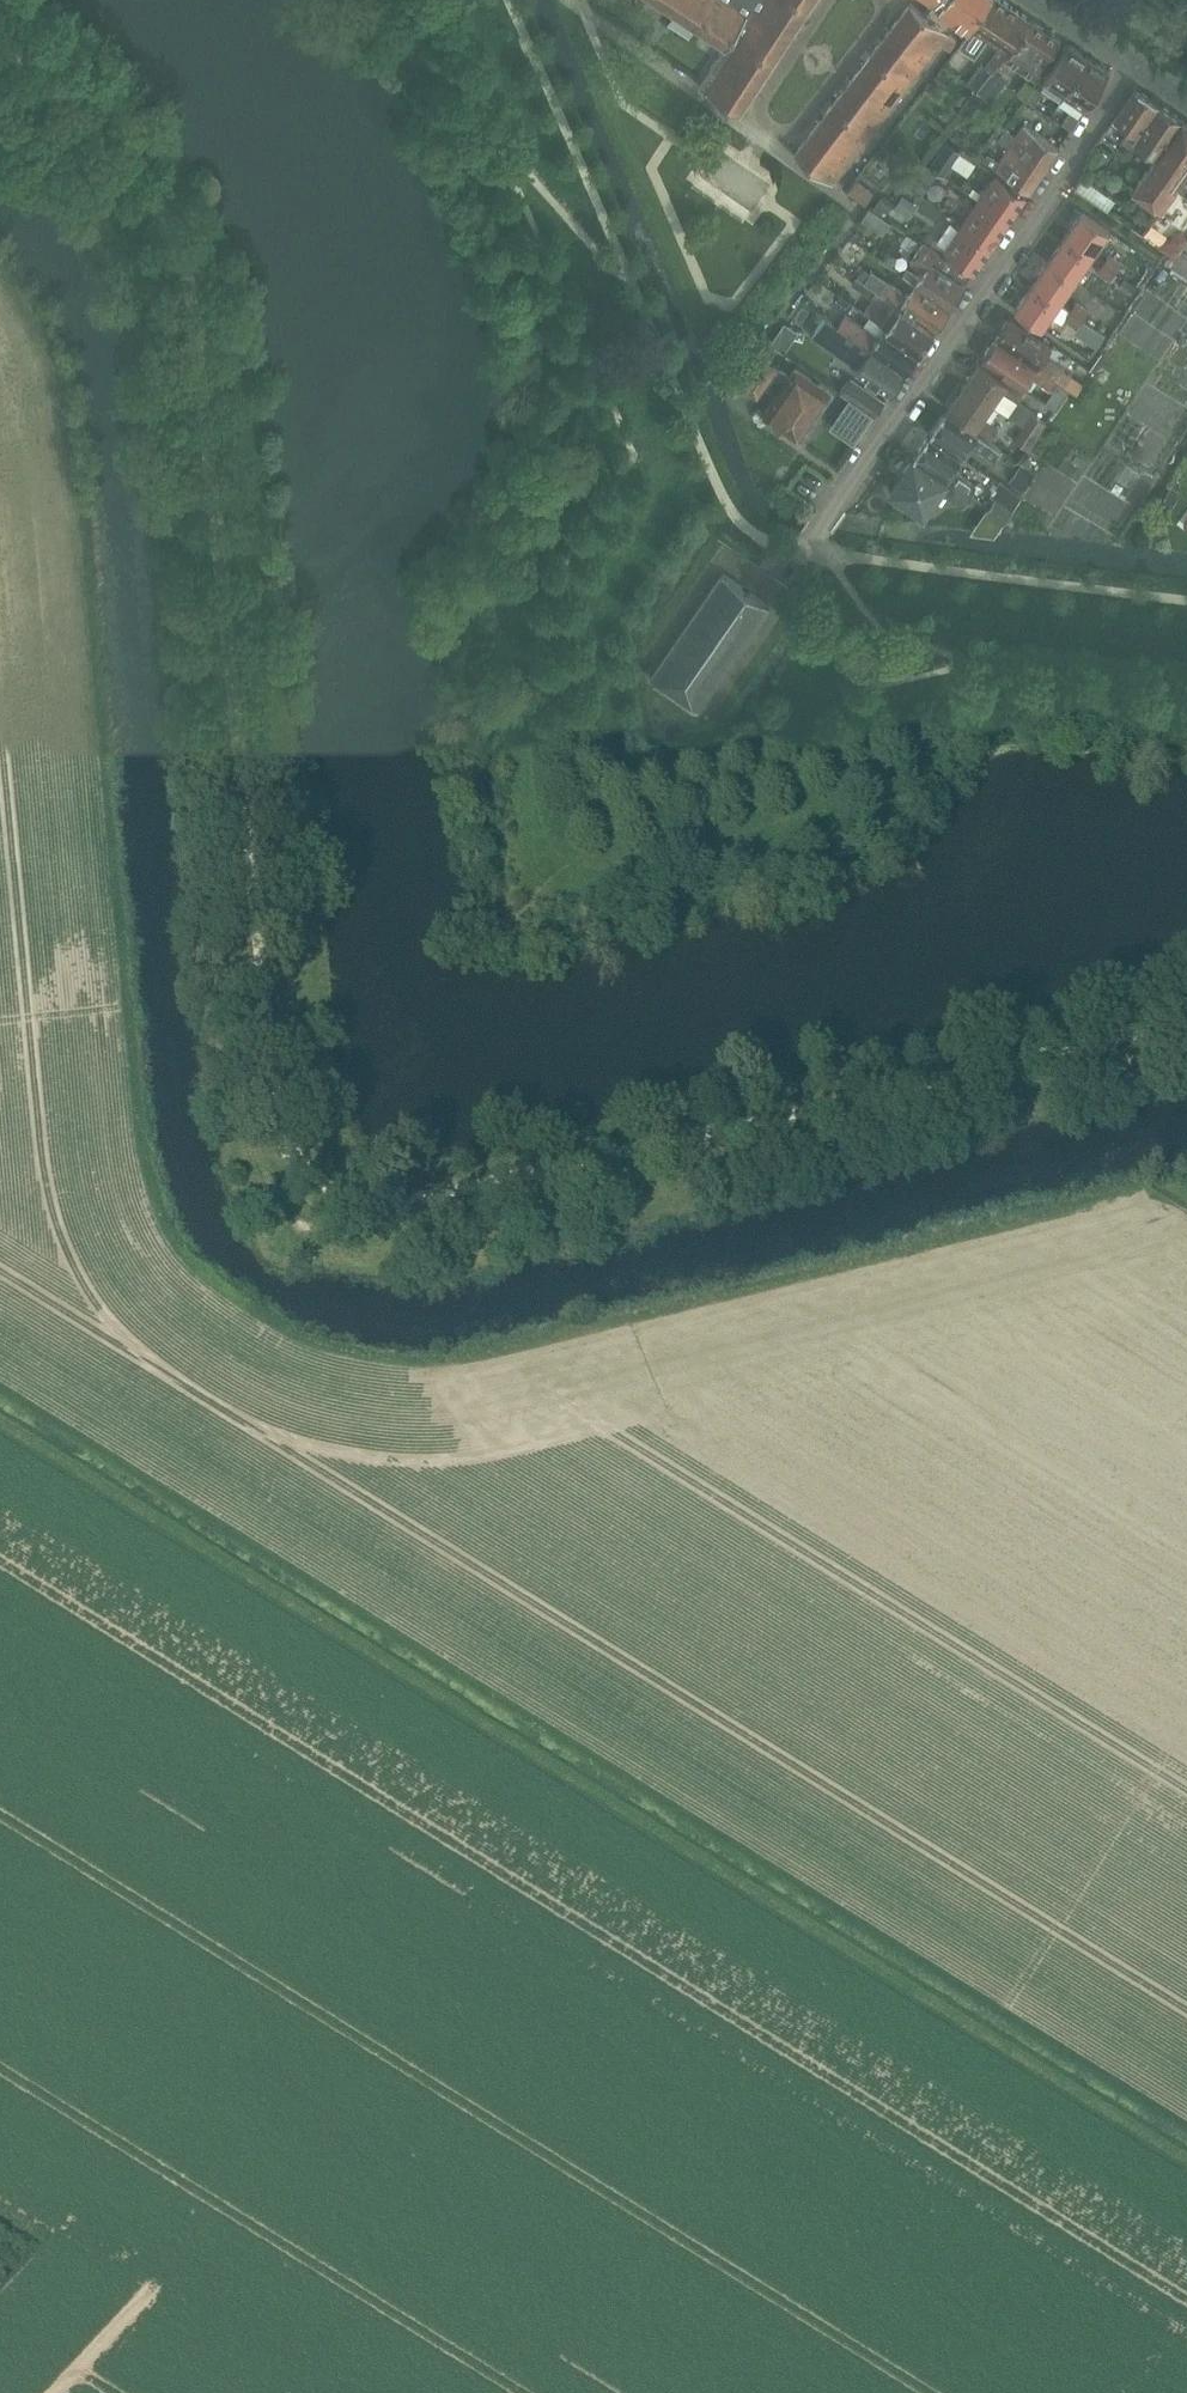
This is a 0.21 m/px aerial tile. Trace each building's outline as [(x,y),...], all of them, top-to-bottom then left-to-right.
[(672,13),(698,30),(724,48),(716,60),(699,87),(740,114),(757,87),(775,60),(793,33),(810,6),(814,0),(652,0),(672,13)] [(932,2),(943,10),(941,13),(956,23),(967,31),(971,26),(988,0),(928,0),(932,2)] [(959,46),(975,57),(988,38),(1000,47),(986,67),(993,72),(1031,20),(1003,0),(1002,0),(988,0),(971,26),(972,27),(959,46)] [(924,12),(910,2),(891,27),(930,56),(940,44),(950,52),(958,41),(949,32),(956,23),(941,13),(943,10),(932,2),(924,12)] [(1033,77),(1061,39),(1031,20),(993,72),(979,92),(991,102),(1016,65),(1033,77)] [(911,81),(930,56),(891,27),(872,52),(911,81)] [(1064,94),(1089,58),(1068,44),(1044,81),(1064,94)] [(892,106),(911,81),(872,52),(853,77),(892,106)] [(1085,108),(1109,72),(1089,58),(1064,94),(1085,108)] [(873,131),(892,106),(853,77),(834,102),(873,131)] [(1034,104),(1043,92),(1034,85),(1025,98),(1034,104)] [(1159,103),(1135,87),(1114,119),(1129,130),(1121,143),(1129,148),(1159,103)] [(853,156),(873,131),(834,102),(815,127),(853,156)] [(1182,118),(1159,103),(1129,148),(1133,151),(1138,144),(1156,156),(1182,118)] [(1071,129),(1079,116),(1071,111),(1062,123),(1071,129)] [(1182,118),(1156,156),(1133,192),(1165,212),(1180,189),(1175,186),(1186,168),(1186,122),(1183,119),(1182,118)] [(958,141),(966,130),(955,123),(947,133),(958,141)] [(1058,147),(1039,134),(1025,124),(1017,135),(1006,128),(998,139),(1010,146),(1043,169),(1058,147)] [(833,183),(853,156),(815,127),(794,153),(833,183)] [(943,176),(961,151),(946,141),(929,166),(943,176)] [(1043,169),(1010,146),(999,161),(988,154),(983,161),(1028,191),(1043,169)] [(1175,186),(1180,189),(1186,194),(1186,168),(1175,186)] [(923,194),(932,181),(919,171),(910,186),(923,194)] [(1008,220),(1026,194),(996,174),(979,199),(1008,220)] [(856,180),(849,191),(863,201),(871,190),(856,180)] [(979,199),(962,225),(991,245),(1008,220),(979,199)] [(1090,254),(1107,230),(1081,212),(1065,236),(1090,254)] [(962,225),(944,250),(954,257),(974,270),(991,245),(962,225)] [(1158,247),(1174,258),(1180,250),(1186,241),(1186,237),(1183,234),(1173,236),(1169,242),(1161,244),(1158,247)] [(1073,278),(1090,254),(1065,236),(1048,261),(1073,278)] [(949,307),(969,277),(922,245),(909,264),(923,273),(919,279),(908,271),(904,276),(915,284),(949,307)] [(1116,272),(1122,263),(1109,254),(1103,263),(1116,272)] [(1057,302),(1073,278),(1048,261),(1031,285),(1057,302)] [(1110,281),(1116,272),(1103,263),(1097,273),(1110,281)] [(864,265),(857,275),(865,280),(872,285),(877,288),(935,328),(949,307),(915,284),(911,290),(907,295),(872,271),(871,270),(864,265)] [(857,276),(851,284),(866,294),(872,285),(865,280),(857,275),(857,276)] [(1031,285),(1015,309),(1035,323),(1040,326),(1057,302),(1031,285)] [(872,299),(863,311),(886,327),(919,350),(935,328),(877,288),(871,298),(872,299)] [(1083,320),(1090,311),(1076,302),(1070,311),(1083,320)] [(1077,329),(1083,320),(1070,311),(1064,320),(1077,329)] [(879,336),(846,313),(838,325),(905,371),(919,350),(886,327),(879,336)] [(826,317),(814,335),(859,366),(855,371),(869,380),(889,394),(905,371),(838,325),(826,317)] [(1010,317),(996,338),(1054,377),(1075,392),(1082,383),(1044,357),(1051,346),(1030,331),(1010,317)] [(1054,377),(996,338),(982,358),(1023,386),(1031,375),(1048,386),(1054,377)] [(762,357),(741,387),(758,399),(765,389),(776,396),(763,415),(799,440),(832,391),(796,367),(789,377),(762,357)] [(1024,391),(1000,374),(980,361),(964,384),(992,404),(1003,388),(1019,399),(1024,391)] [(874,415),(884,401),(850,378),(840,391),(874,415)] [(992,438),(999,427),(983,416),(992,404),(964,384),(948,408),(992,438)] [(863,430),(873,415),(850,400),(840,414),(863,430)] [(1000,448),(965,424),(945,411),(931,433),(964,455),(971,444),(992,459),(1000,448)] [(1038,436),(1047,423),(1031,413),(1022,426),(1038,436)] [(1029,449),(1038,436),(1022,426),(1013,439),(1029,449)] [(970,494),(976,484),(954,469),(961,458),(928,436),(914,456),(970,494)] [(970,494),(914,456),(890,491),(924,514),(933,501),(932,501),(940,489),(962,504),(970,494)] [(1004,524),(1015,507),(997,495),(986,512),(1004,524)] [(697,710),(770,606),(723,574),(651,678),(697,710)]
